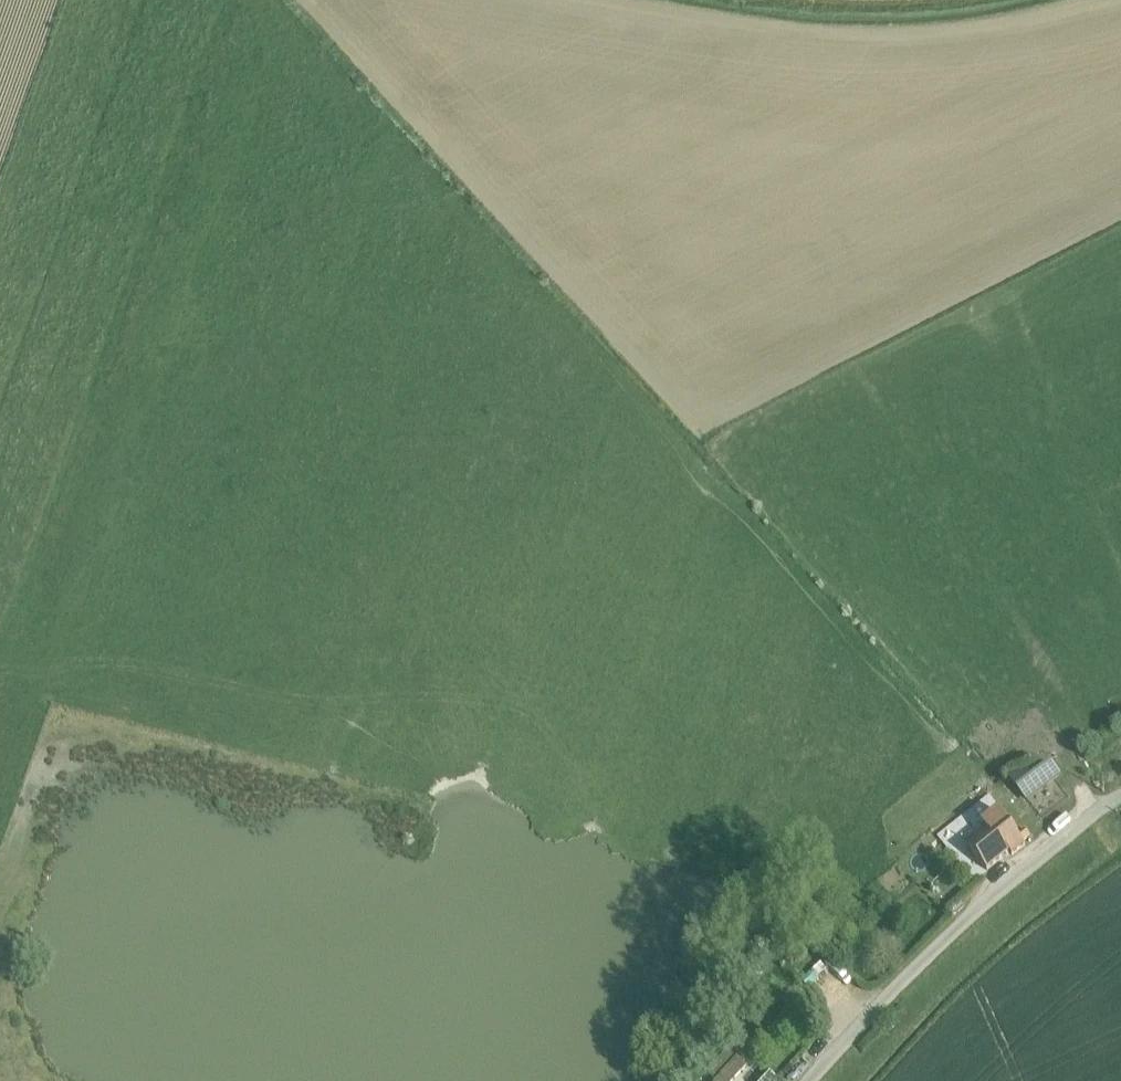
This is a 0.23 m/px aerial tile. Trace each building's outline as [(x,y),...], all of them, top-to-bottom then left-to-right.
[(1009,781),(1028,805),(1063,777),(1048,763),(1009,781)] [(968,847),(988,873),(1011,855),(1013,858),(1026,847),(1024,844),(1031,838),(1025,831),(1018,837),(999,813),(982,826),(987,832),(968,847)] [(717,1080),(736,1080),(751,1065),(732,1047),(710,1070),(719,1078),(717,1080)] [(771,1072),(763,1080),(781,1080),(771,1072)]
